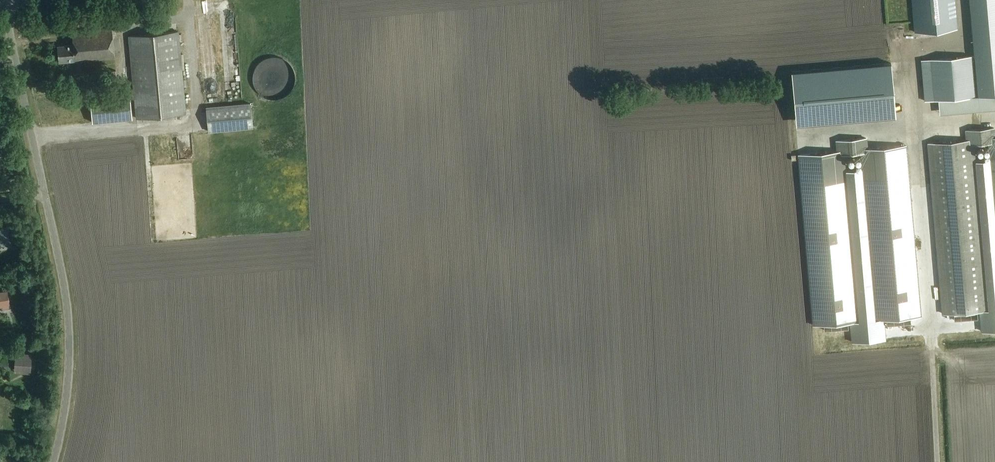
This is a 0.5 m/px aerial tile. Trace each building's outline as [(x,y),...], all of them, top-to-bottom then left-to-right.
[(915,33),(957,29),(954,0),(912,0),(915,33)] [(920,60),(924,101),(938,99),(994,94),(994,0),(969,0),(971,24),(973,55),(920,60)] [(77,63),(116,59),(113,28),(74,32),(75,45),(59,47),(61,63),(77,61),(77,63)] [(179,32),(129,37),(136,119),(186,114),(179,32)] [(888,63),(792,72),(792,79),(793,84),(796,125),(896,117),(893,80),(892,73),(891,63),(888,63)] [(92,122),(133,119),(131,99),(91,102),(92,122)] [(251,104),(206,108),(208,133),(253,128),(251,104)] [(994,137),(993,128),(965,130),(966,140),(927,143),(942,314),(979,310),(981,331),(994,330),(994,137)] [(904,145),(866,149),(865,139),(837,141),(838,151),(799,155),(814,325),(850,322),(852,342),(885,339),(883,319),(919,316),(904,145)] [(11,245),(7,228),(0,229),(0,244),(6,243),(6,246),(11,245)] [(28,278),(22,283),(28,290),(34,285),(28,278)] [(10,308),(8,291),(0,292),(0,307),(6,306),(6,309),(10,308)] [(30,374),(32,355),(16,354),(15,369),(26,370),(26,373),(30,374)]
